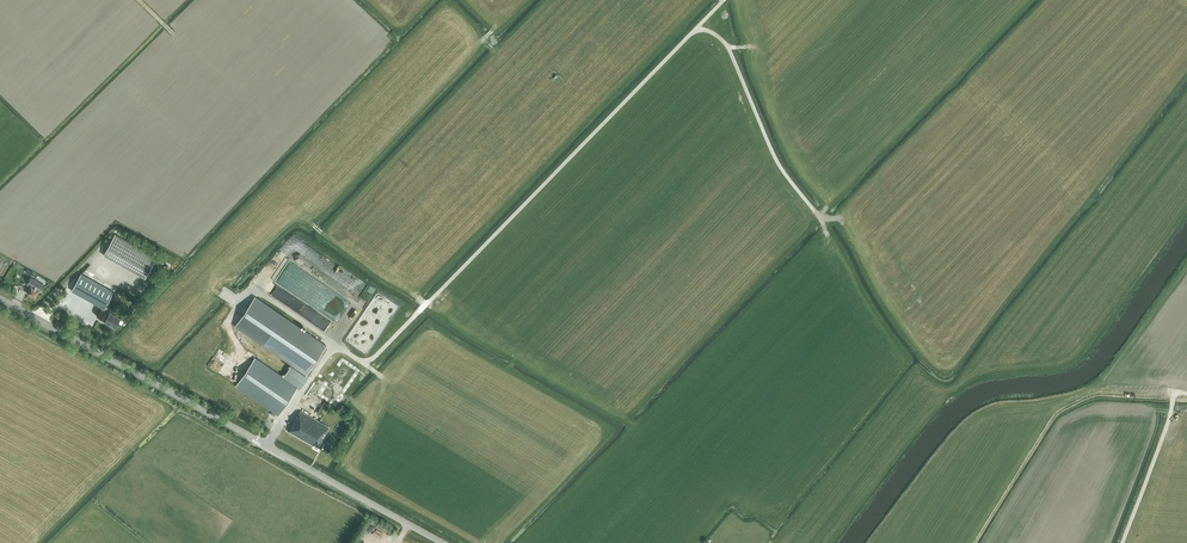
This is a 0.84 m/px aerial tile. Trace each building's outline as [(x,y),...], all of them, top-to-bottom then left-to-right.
[(157,257),(115,233),(103,254),(145,278),(157,257)] [(104,308),(113,292),(81,274),(72,290),(104,308)] [(40,292),(44,285),(31,278),(27,285),(31,287),(27,293),(32,295),(32,296),(33,297),(34,296),(35,297),(38,291),(40,292)] [(305,299),(276,279),(274,282),(302,301),(303,302),(305,299)] [(115,328),(120,319),(109,313),(104,322),(115,328)] [(327,345),(281,314),(261,344),(291,365),(283,377),(297,387),(301,390),(311,375),(308,373),(327,345)] [(283,378),(255,358),(236,385),(279,414),(297,387),(283,377),(283,378)] [(358,370),(342,359),(319,394),(335,405),(358,370)] [(322,417),(330,405),(324,401),(316,413),(322,417)] [(328,452),(331,446),(322,441),(329,427),(301,411),(298,416),(296,416),(288,431),(314,446),(314,445),(328,452)]
